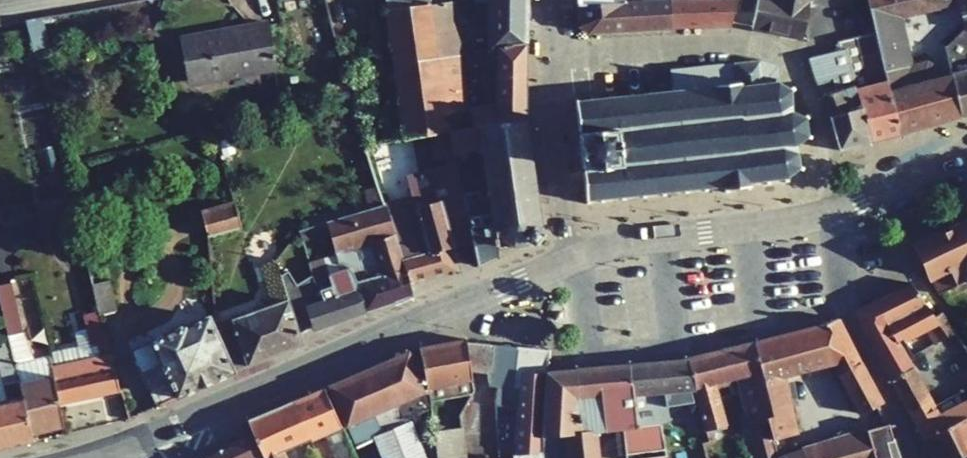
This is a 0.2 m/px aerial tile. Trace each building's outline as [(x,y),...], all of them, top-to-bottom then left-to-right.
[(447,132),(436,57),(432,30),(429,4),(428,0),(384,0),(389,28),(398,89),(403,137),(430,134),(447,132)] [(464,7),(463,0),(451,1),(429,4),(432,30),(460,26),(458,8),(464,7)] [(525,0),(488,0),(488,23),(524,22),(525,0)] [(637,30),(637,2),(641,2),(641,0),(634,0),(634,2),(624,2),(621,2),(621,3),(576,5),(578,26),(587,32),(637,30)] [(670,28),(668,0),(641,0),(641,2),(637,2),(637,30),(670,28)] [(707,27),(705,0),(668,0),(670,28),(707,27)] [(736,0),(705,0),(707,27),(729,26),(736,0)] [(801,39),(809,0),(757,0),(751,29),(801,39)] [(884,73),(910,66),(899,17),(957,4),(964,29),(966,28),(966,0),(867,0),(875,33),(884,73)] [(524,45),(524,22),(488,23),(487,42),(471,44),(472,52),(494,49),(524,45)] [(268,24),(177,40),(185,84),(276,68),(268,24)] [(467,25),(460,26),(432,30),(436,57),(458,54),(464,53),(462,34),(468,34),(467,25)] [(964,29),(945,47),(950,75),(959,116),(966,115),(966,28),(964,29)] [(884,73),(875,33),(837,42),(839,50),(807,58),(812,75),(849,66),(870,141),(898,133),(884,73)] [(524,107),(524,45),(494,49),(494,70),(485,70),(485,78),(478,78),(478,106),(467,108),(458,54),(436,57),(447,132),(525,120),(524,107)] [(669,90),(653,92),(652,89),(645,90),(646,93),(632,94),(632,91),(626,91),(626,95),(612,96),(611,93),(606,94),(607,97),(593,98),(592,95),(586,96),(586,99),(578,100),(578,97),(572,97),(576,136),(573,136),(574,143),(576,143),(578,160),(575,160),(576,167),(579,166),(582,205),(587,204),(587,200),(596,200),(597,203),(602,203),(602,199),(617,197),(618,201),(622,201),(623,197),(634,196),(635,199),(640,199),(640,195),(658,193),(658,197),(664,196),(664,193),(681,191),(681,194),(688,194),(688,190),(700,189),(700,193),(706,192),(705,188),(722,187),(722,194),(728,193),(728,190),(742,189),(743,192),(748,191),(747,185),(760,184),(761,187),(767,187),(767,183),(780,181),(782,185),(787,182),(785,178),(796,169),(799,171),(802,166),(796,162),(795,146),(804,140),(809,143),(810,136),(805,134),(804,121),(809,120),(806,113),(802,115),(790,110),(789,95),(793,93),(790,87),(785,89),(775,83),(774,70),(760,60),(687,71),(689,88),(675,90),(675,86),(669,87),(669,90)] [(927,61),(910,66),(884,73),(898,133),(945,120),(936,79),(934,79),(931,64),(927,61)] [(829,116),(838,150),(870,141),(849,66),(812,75),(829,116)] [(936,79),(945,120),(959,116),(950,75),(936,79)] [(336,80),(340,94),(350,91),(347,77),(336,80)] [(325,98),(326,103),(351,97),(349,91),(340,94),(325,98)] [(478,190),(461,193),(472,243),(477,266),(499,256),(498,248),(525,245),(540,226),(525,120),(447,132),(452,156),(453,160),(461,161),(464,160),(465,156),(464,153),(462,152),(475,149),(481,154),(487,195),(480,196),(478,190)] [(430,134),(436,161),(445,158),(452,156),(447,132),(446,132),(430,134)] [(411,140),(417,165),(432,162),(427,137),(411,140)] [(447,165),(406,176),(411,196),(383,204),(383,205),(409,285),(453,273),(457,265),(453,248),(472,243),(461,193),(454,163),(447,165)] [(67,184),(57,186),(60,201),(69,199),(71,198),(67,184)] [(358,207),(359,212),(383,204),(377,186),(363,190),(367,204),(358,207)] [(54,202),(53,196),(37,200),(38,206),(54,202)] [(200,212),(207,237),(240,227),(233,203),(200,212)] [(394,303),(412,296),(409,285),(383,205),(383,204),(359,212),(325,222),(329,233),(336,256),(338,264),(340,264),(350,269),(355,280),(384,272),(394,303)] [(935,294),(944,290),(966,280),(966,221),(913,246),(926,275),(935,294)] [(298,231),(302,242),(329,233),(325,222),(298,231)] [(46,238),(77,230),(75,224),(45,232),(46,238)] [(338,264),(336,256),(309,264),(312,275),(314,281),(322,287),(331,284),(336,296),(357,289),(365,312),(394,303),(384,272),(355,280),(350,269),(340,264),(338,264)] [(232,372),(301,344),(298,335),(294,323),(291,312),(280,275),(275,259),(260,264),(273,305),(212,327),(232,372)] [(296,285),(287,271),(280,275),(291,312),(294,323),(298,335),(312,326),(313,330),(365,312),(357,289),(336,296),(331,284),(322,287),(314,281),(312,275),(296,285)] [(98,311),(99,314),(115,310),(108,280),(92,284),(98,311)] [(10,283),(0,285),(0,305),(7,334),(10,346),(30,434),(63,426),(58,404),(50,366),(48,359),(48,357),(33,361),(21,332),(10,283)] [(909,285),(874,302),(887,325),(892,322),(904,342),(925,331),(934,326),(938,324),(935,319),(909,285)] [(874,302),(854,312),(883,365),(904,354),(887,325),(874,302)] [(58,404),(119,390),(99,314),(98,311),(83,315),(86,328),(91,346),(90,347),(93,357),(50,366),(58,404)] [(946,321),(941,315),(935,319),(938,324),(934,326),(925,331),(939,353),(959,340),(946,321)] [(130,350),(155,406),(232,372),(212,327),(208,317),(185,327),(184,324),(130,350)] [(814,327),(753,343),(772,417),(767,418),(773,440),(798,434),(784,376),(833,363),(861,414),(882,403),(837,318),(814,327)] [(86,328),(74,332),(78,347),(71,348),(76,352),(48,359),(50,366),(93,357),(90,347),(91,346),(86,328)] [(7,334),(0,336),(0,344),(1,348),(10,346),(7,334)] [(470,372),(465,342),(466,342),(466,339),(418,348),(418,349),(427,391),(430,401),(471,394),(473,390),(470,372)] [(466,342),(465,342),(470,372),(487,373),(487,370),(482,344),(466,342)] [(757,457),(777,457),(773,440),(767,418),(772,417),(753,343),(720,351),(727,380),(730,395),(740,392),(757,457)] [(494,370),(498,345),(482,344),(487,370),(494,370)] [(487,373),(489,384),(497,386),(514,387),(516,372),(512,372),(514,347),(498,345),(494,370),(487,370),(487,373)] [(0,452),(32,442),(30,434),(10,346),(1,348),(0,348),(0,379),(5,400),(0,402),(0,452)] [(547,350),(514,347),(512,372),(516,372),(514,387),(497,386),(496,406),(498,406),(500,433),(515,434),(514,455),(541,453),(541,438),(545,371),(547,350)] [(71,348),(49,353),(50,357),(48,357),(48,359),(76,352),(71,348)] [(694,389),(707,443),(715,441),(712,430),(725,426),(713,384),(727,380),(720,351),(686,359),(694,389)] [(396,404),(422,393),(407,353),(328,387),(345,426),(346,426),(396,404)] [(912,369),(904,354),(883,365),(892,381),(912,369)] [(694,389),(686,359),(634,363),(638,397),(633,397),(636,427),(661,424),(669,423),(666,407),(693,403),(691,390),(694,389)] [(605,366),(612,431),(614,430),(622,429),(626,455),(626,457),(656,457),(663,457),(666,457),(661,424),(636,427),(633,397),(638,397),(634,363),(605,366)] [(605,432),(612,431),(605,366),(597,367),(590,367),(596,433),(605,432)] [(596,433),(590,367),(576,368),(582,435),(563,437),(565,457),(598,457),(596,433)] [(576,368),(545,371),(541,438),(541,453),(514,455),(514,457),(565,457),(563,437),(582,435),(576,368)] [(921,385),(912,369),(892,381),(910,414),(930,401),(921,385)] [(334,457),(354,457),(324,389),(293,402),(310,440),(324,434),(334,457)] [(403,420),(429,409),(422,393),(396,404),(403,420)] [(62,404),(64,427),(105,422),(102,399),(62,404)] [(962,403),(937,415),(933,408),(930,401),(910,414),(923,438),(966,417),(966,401),(962,403)] [(283,452),(310,440),(293,402),(247,422),(252,433),(263,457),(285,457),(283,452)] [(375,439),(381,454),(416,439),(409,421),(404,423),(403,420),(396,404),(346,426),(355,447),(375,439)] [(923,438),(933,457),(960,457),(966,455),(966,417),(923,438)] [(777,457),(889,457),(890,456),(886,442),(893,440),(888,424),(865,430),(777,457)] [(461,429),(433,432),(416,439),(381,454),(383,457),(465,457),(461,429)] [(614,430),(618,456),(626,455),(622,429),(614,430)] [(234,457),(263,457),(252,433),(227,445),(234,457)] [(889,457),(900,457),(894,440),(893,440),(886,442),(890,456),(889,457)] [(227,445),(199,457),(234,457),(227,445)]
